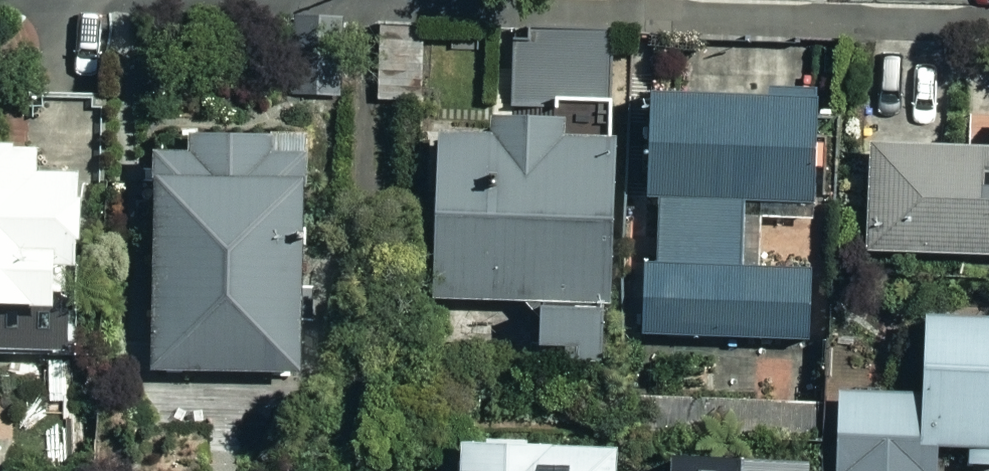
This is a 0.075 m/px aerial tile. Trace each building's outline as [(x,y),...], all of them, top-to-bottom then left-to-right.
[(423,23),(379,25),(382,101),(425,100),(423,23)] [(606,38),(513,39),(514,101),(607,99),(606,38)] [(807,204),(806,99),(643,101),(644,201),(656,201),(657,268),(641,269),(642,340),(809,338),(809,273),(760,273),(759,205),(807,204)] [(606,128),(433,128),(432,303),(535,303),(535,357),(605,357),(606,128)] [(194,141),(193,163),(153,162),(149,373),(293,376),(298,143),(194,141)] [(869,146),(867,255),(988,257),(988,148),(869,146)] [(0,151),(0,355),(68,357),(74,179),(28,178),(29,152),(0,151)] [(961,452),(960,470),(988,470),(988,324),(919,323),(918,400),(835,400),(835,470),(932,470),(932,452),(961,452)] [(456,448),(456,470),(608,470),(609,449),(456,448)]
